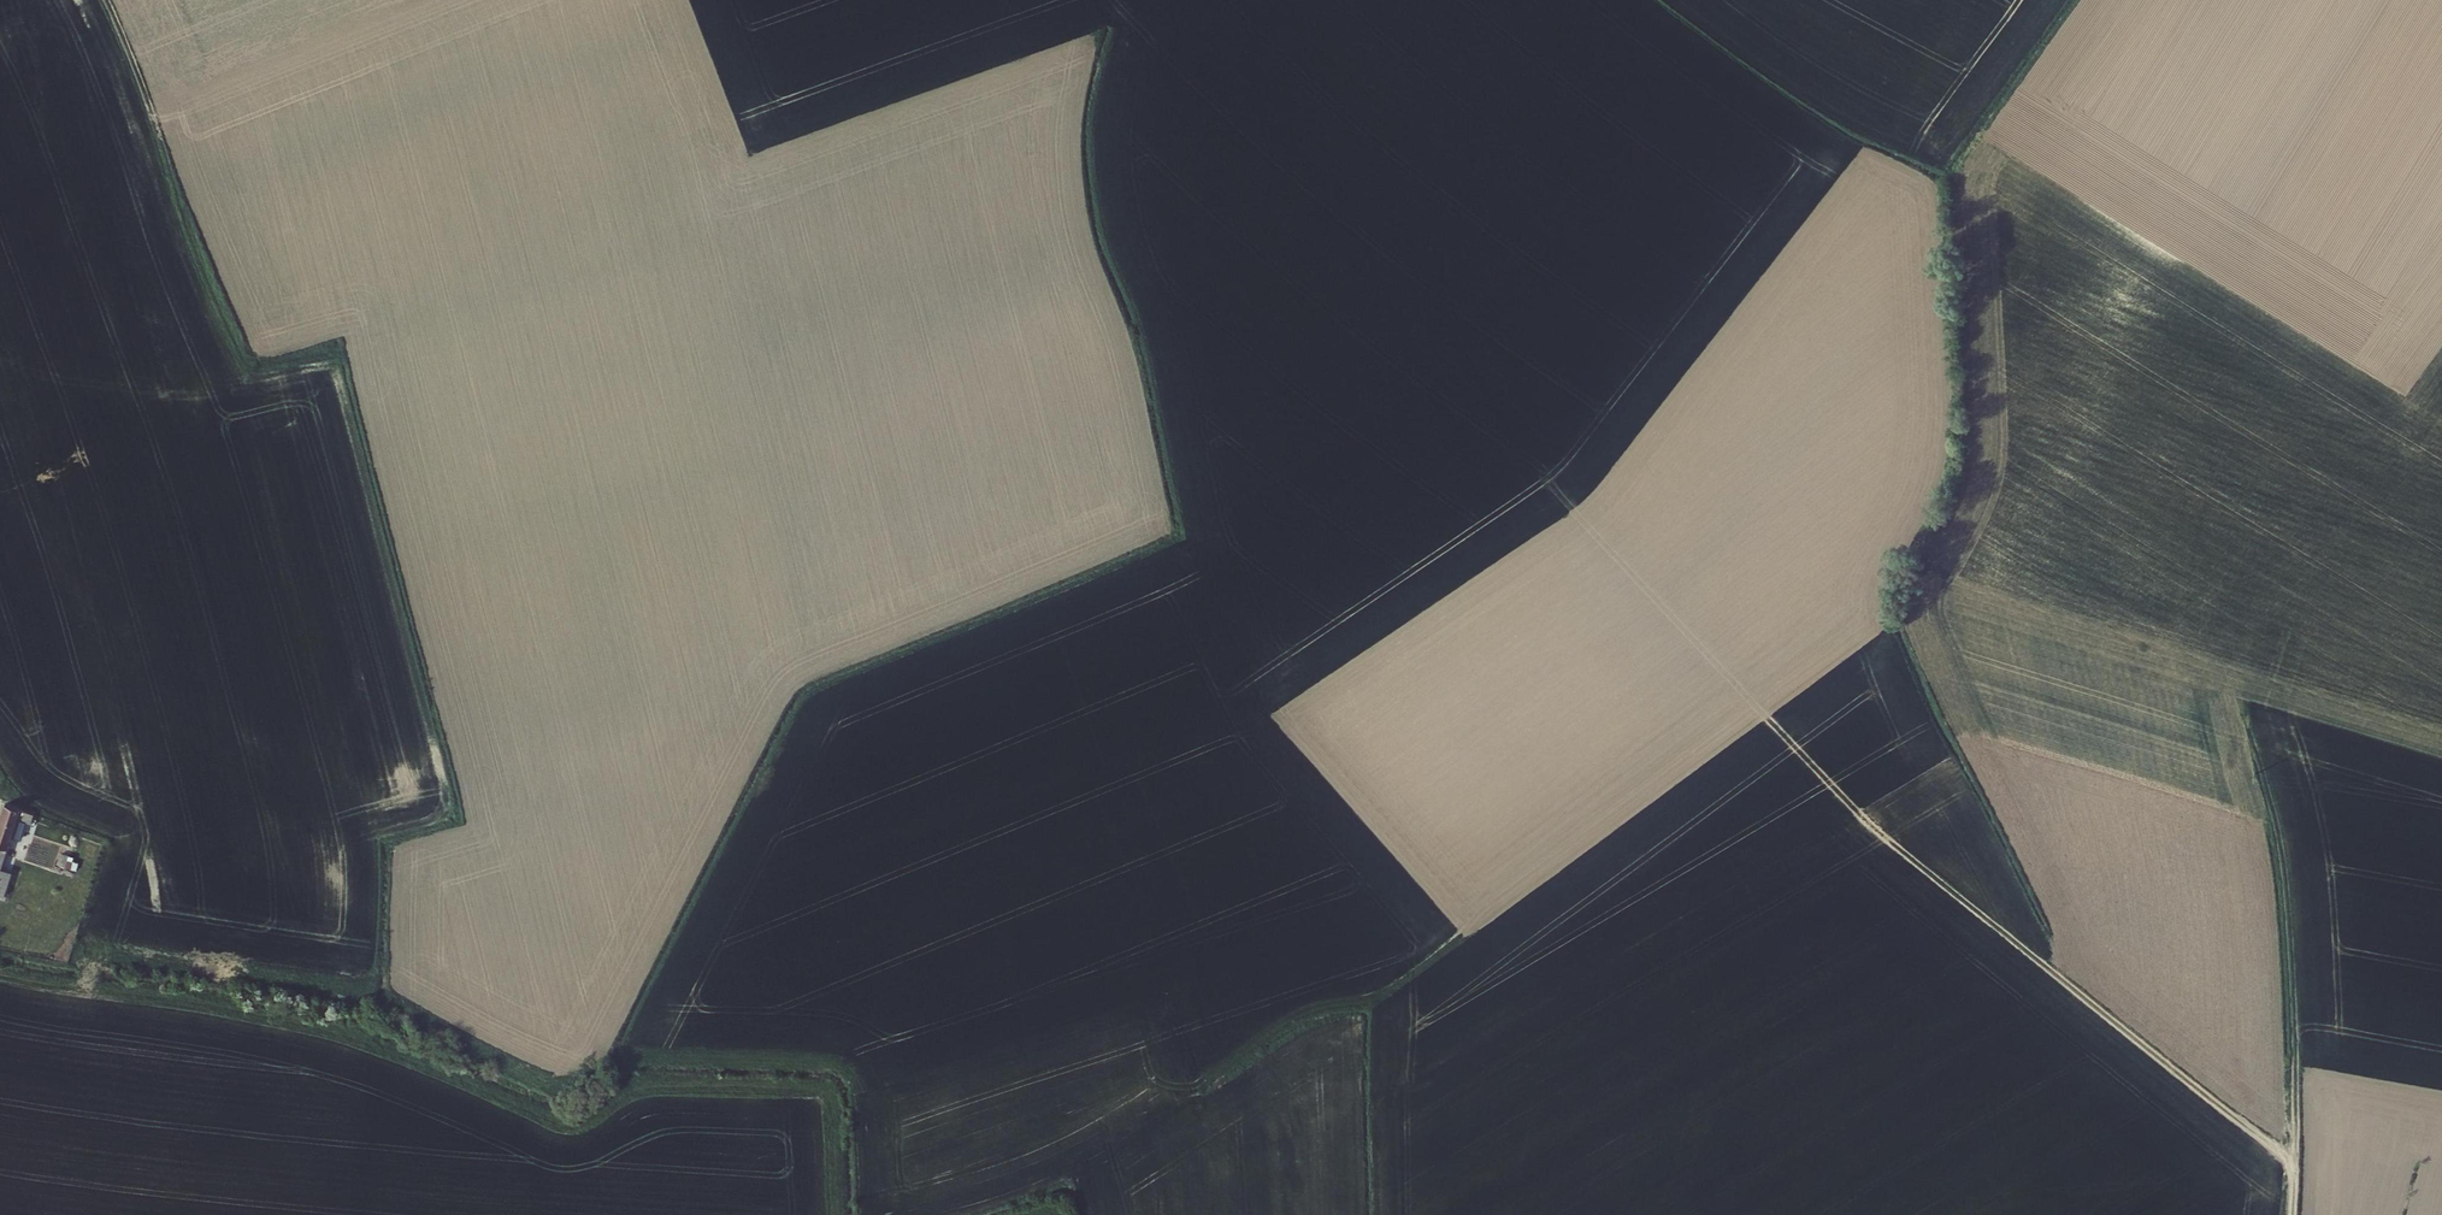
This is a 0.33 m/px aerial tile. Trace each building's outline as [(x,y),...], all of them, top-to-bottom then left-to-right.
[(0,803),(0,845),(1,845),(4,834),(13,838),(19,820),(26,822),(29,813),(0,803)] [(61,853),(57,862),(77,871),(89,844),(79,840),(71,858),(61,853)]
